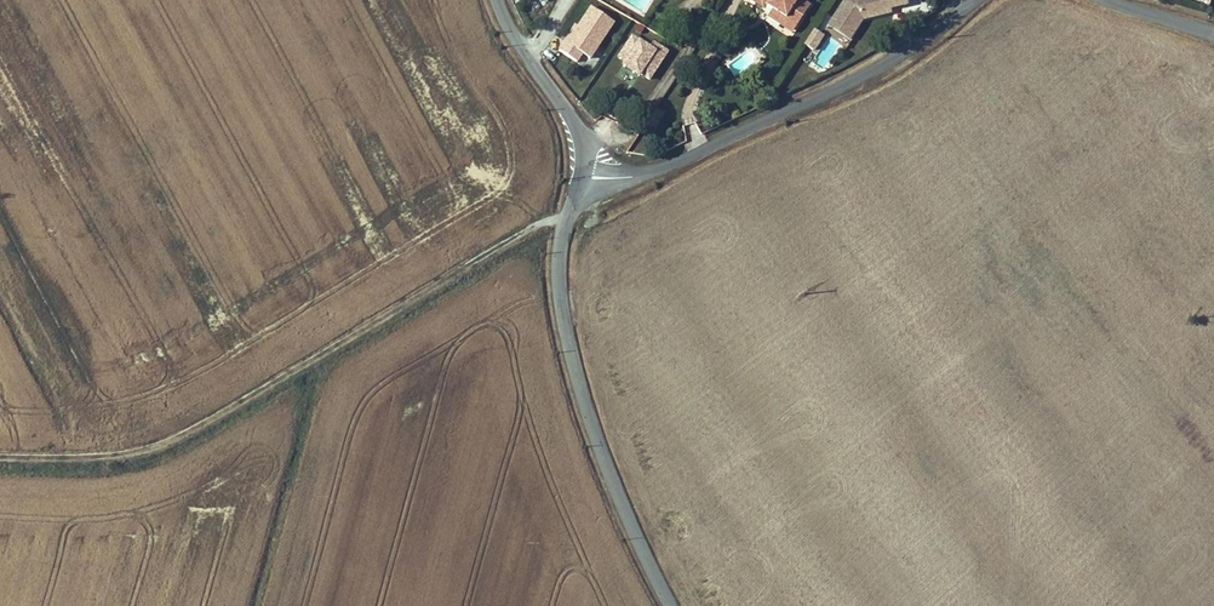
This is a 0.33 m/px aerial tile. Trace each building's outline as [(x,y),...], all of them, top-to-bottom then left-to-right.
[(766,6),(757,0),(754,4),(763,9),(766,6)] [(766,6),(769,1),(776,5),(772,10),(770,14),(794,30),(806,12),(795,5),(798,0),(757,0),(766,6)] [(802,0),(798,0),(795,5),(806,12),(810,5),(802,0)] [(839,46),(854,43),(850,22),(908,9),(906,0),(829,0),(839,46)] [(772,10),(776,5),(769,1),(766,6),(772,10)] [(591,57),(614,21),(587,4),(558,50),(576,61),(582,52),(591,57)] [(794,30),(770,14),(767,17),(792,33),(794,30)] [(815,52),(823,34),(811,28),(802,46),(815,52)] [(666,51),(630,31),(614,61),(650,80),(666,51)] [(592,70),(604,49),(598,46),(591,59),(582,54),(577,62),(592,70)] [(797,63),(805,67),(811,55),(802,51),(797,63)] [(659,118),(662,114),(656,109),(653,114),(659,118)] [(653,127),(659,118),(653,114),(647,123),(653,127)]
